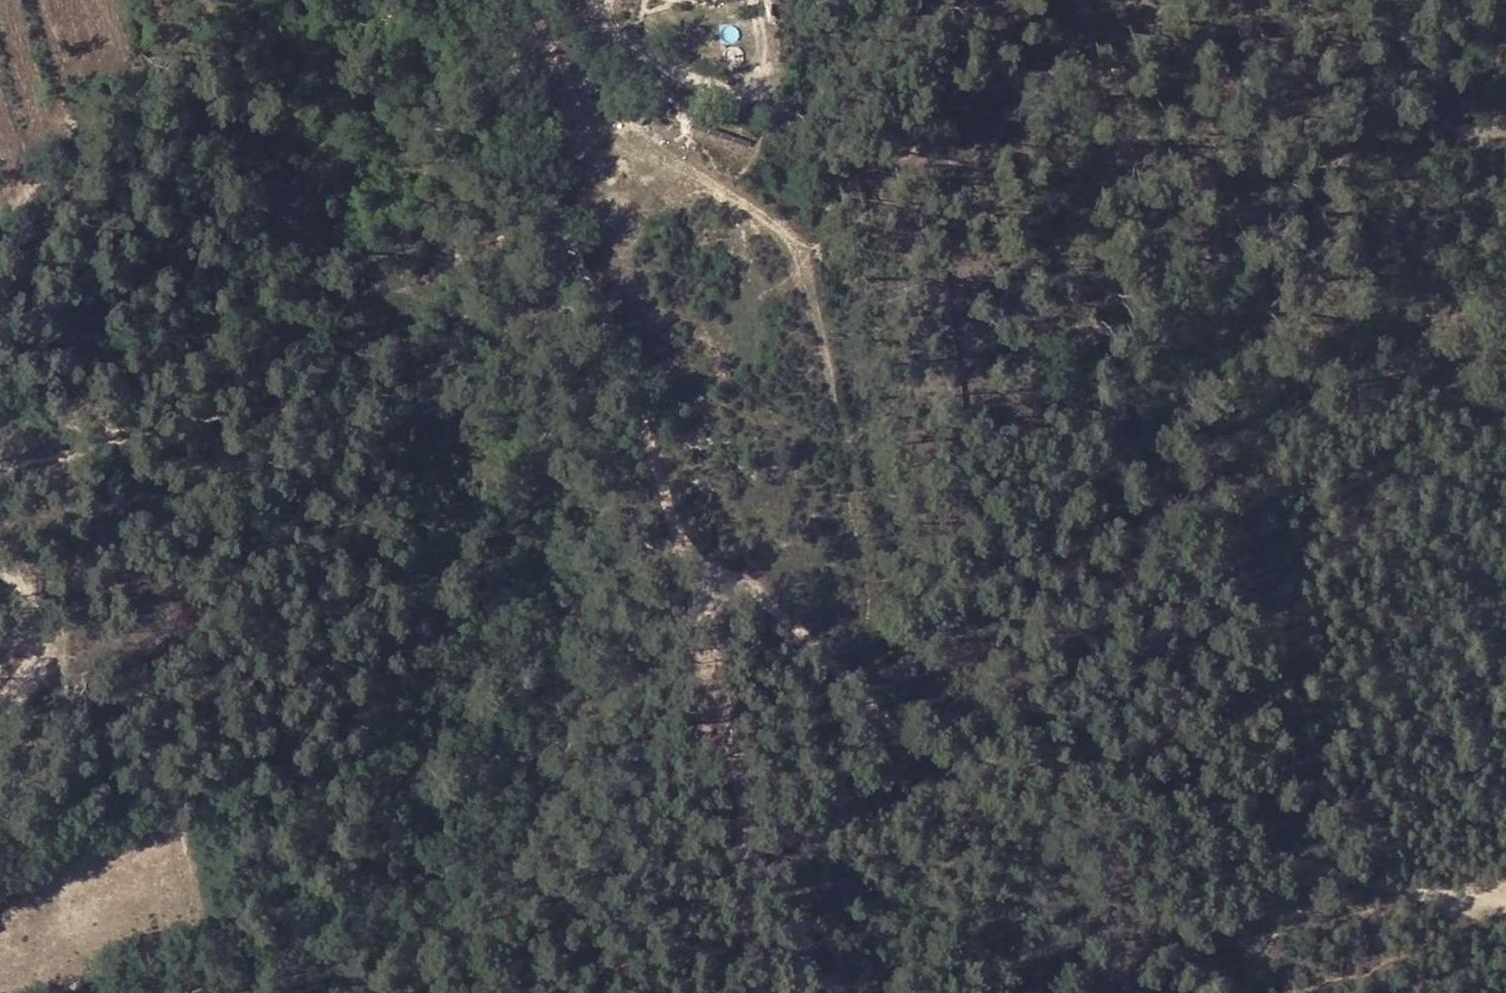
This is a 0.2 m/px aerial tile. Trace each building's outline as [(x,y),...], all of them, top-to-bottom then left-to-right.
[(99,604),(96,605),(93,607),(92,610),(92,614),(94,616),(97,618),(101,617),(104,615),(105,612),(105,609),(103,606),(99,604)]
